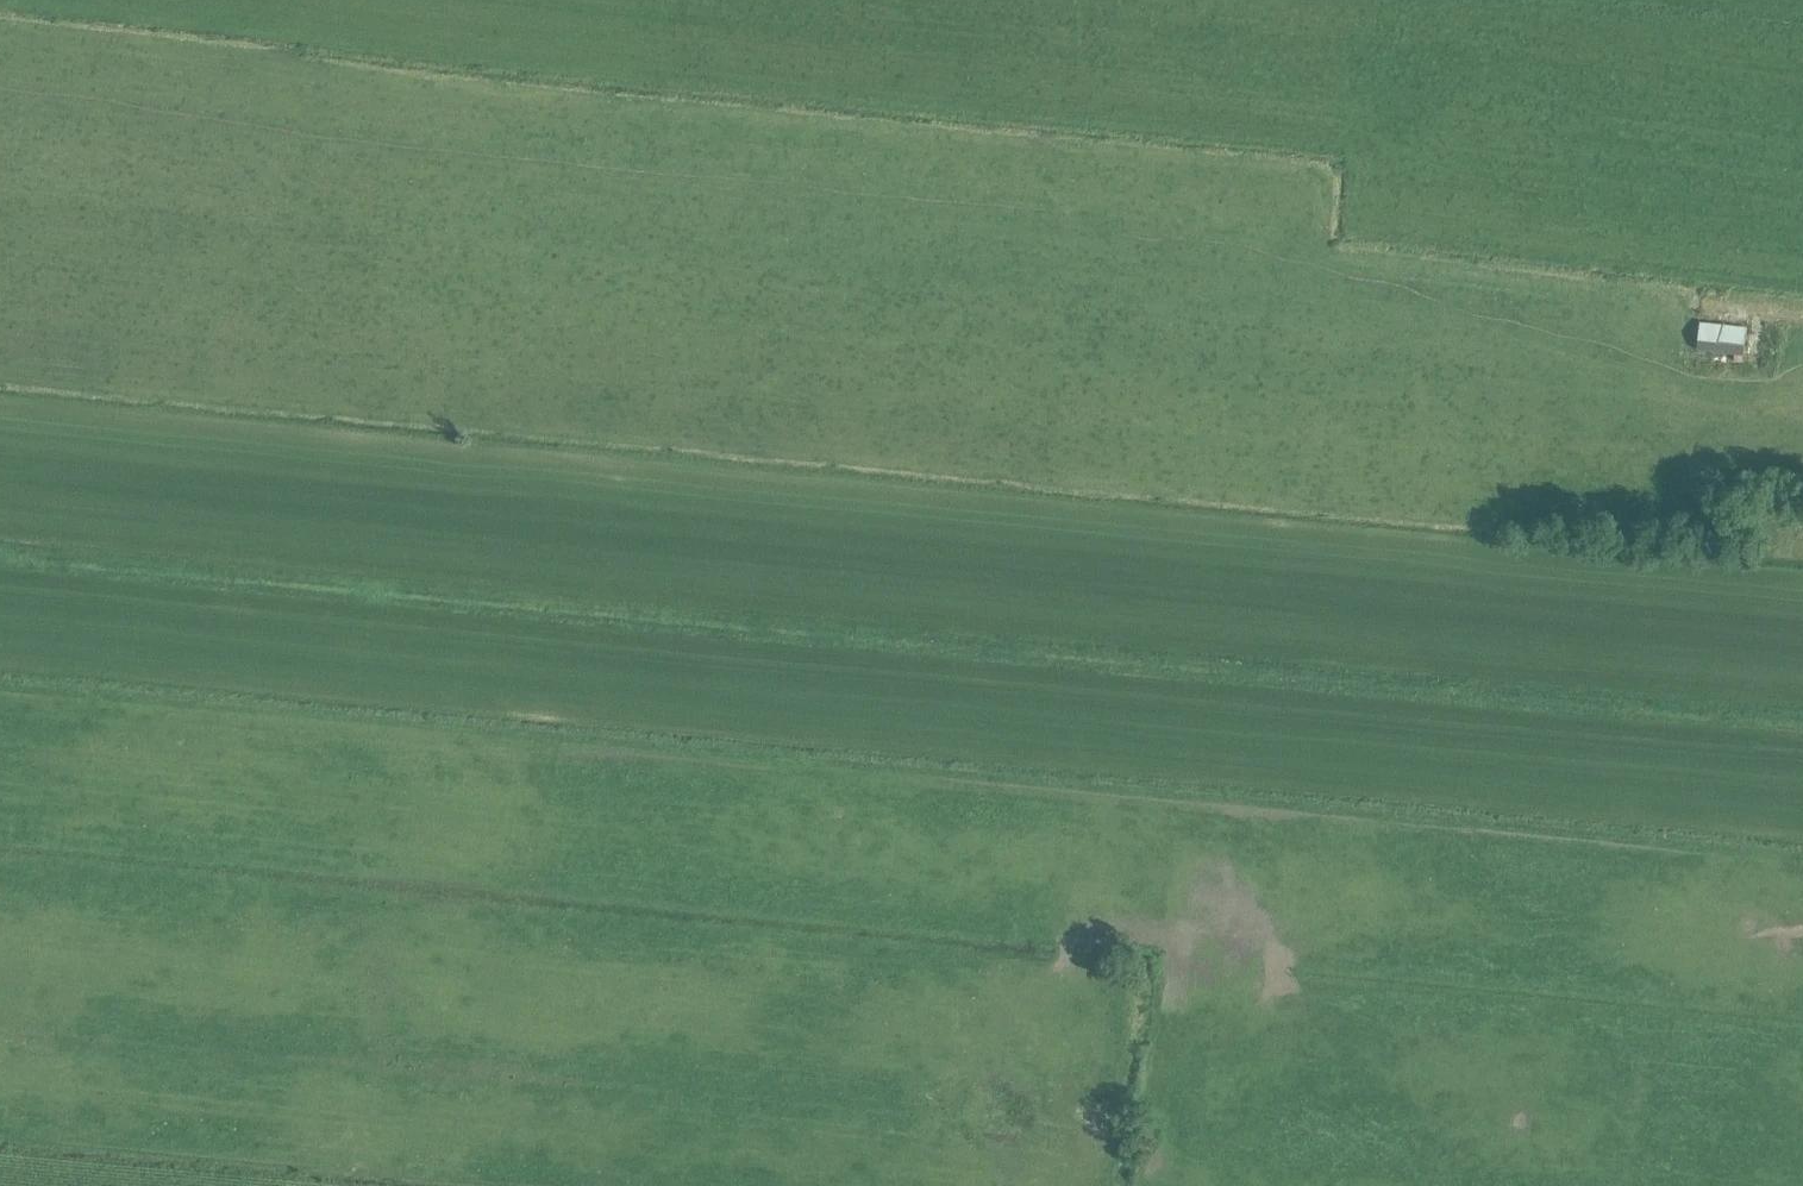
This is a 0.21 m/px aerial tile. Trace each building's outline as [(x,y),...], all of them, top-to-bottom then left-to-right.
[(1699,349),(1746,355),(1749,329),(1702,324),(1699,349)]
